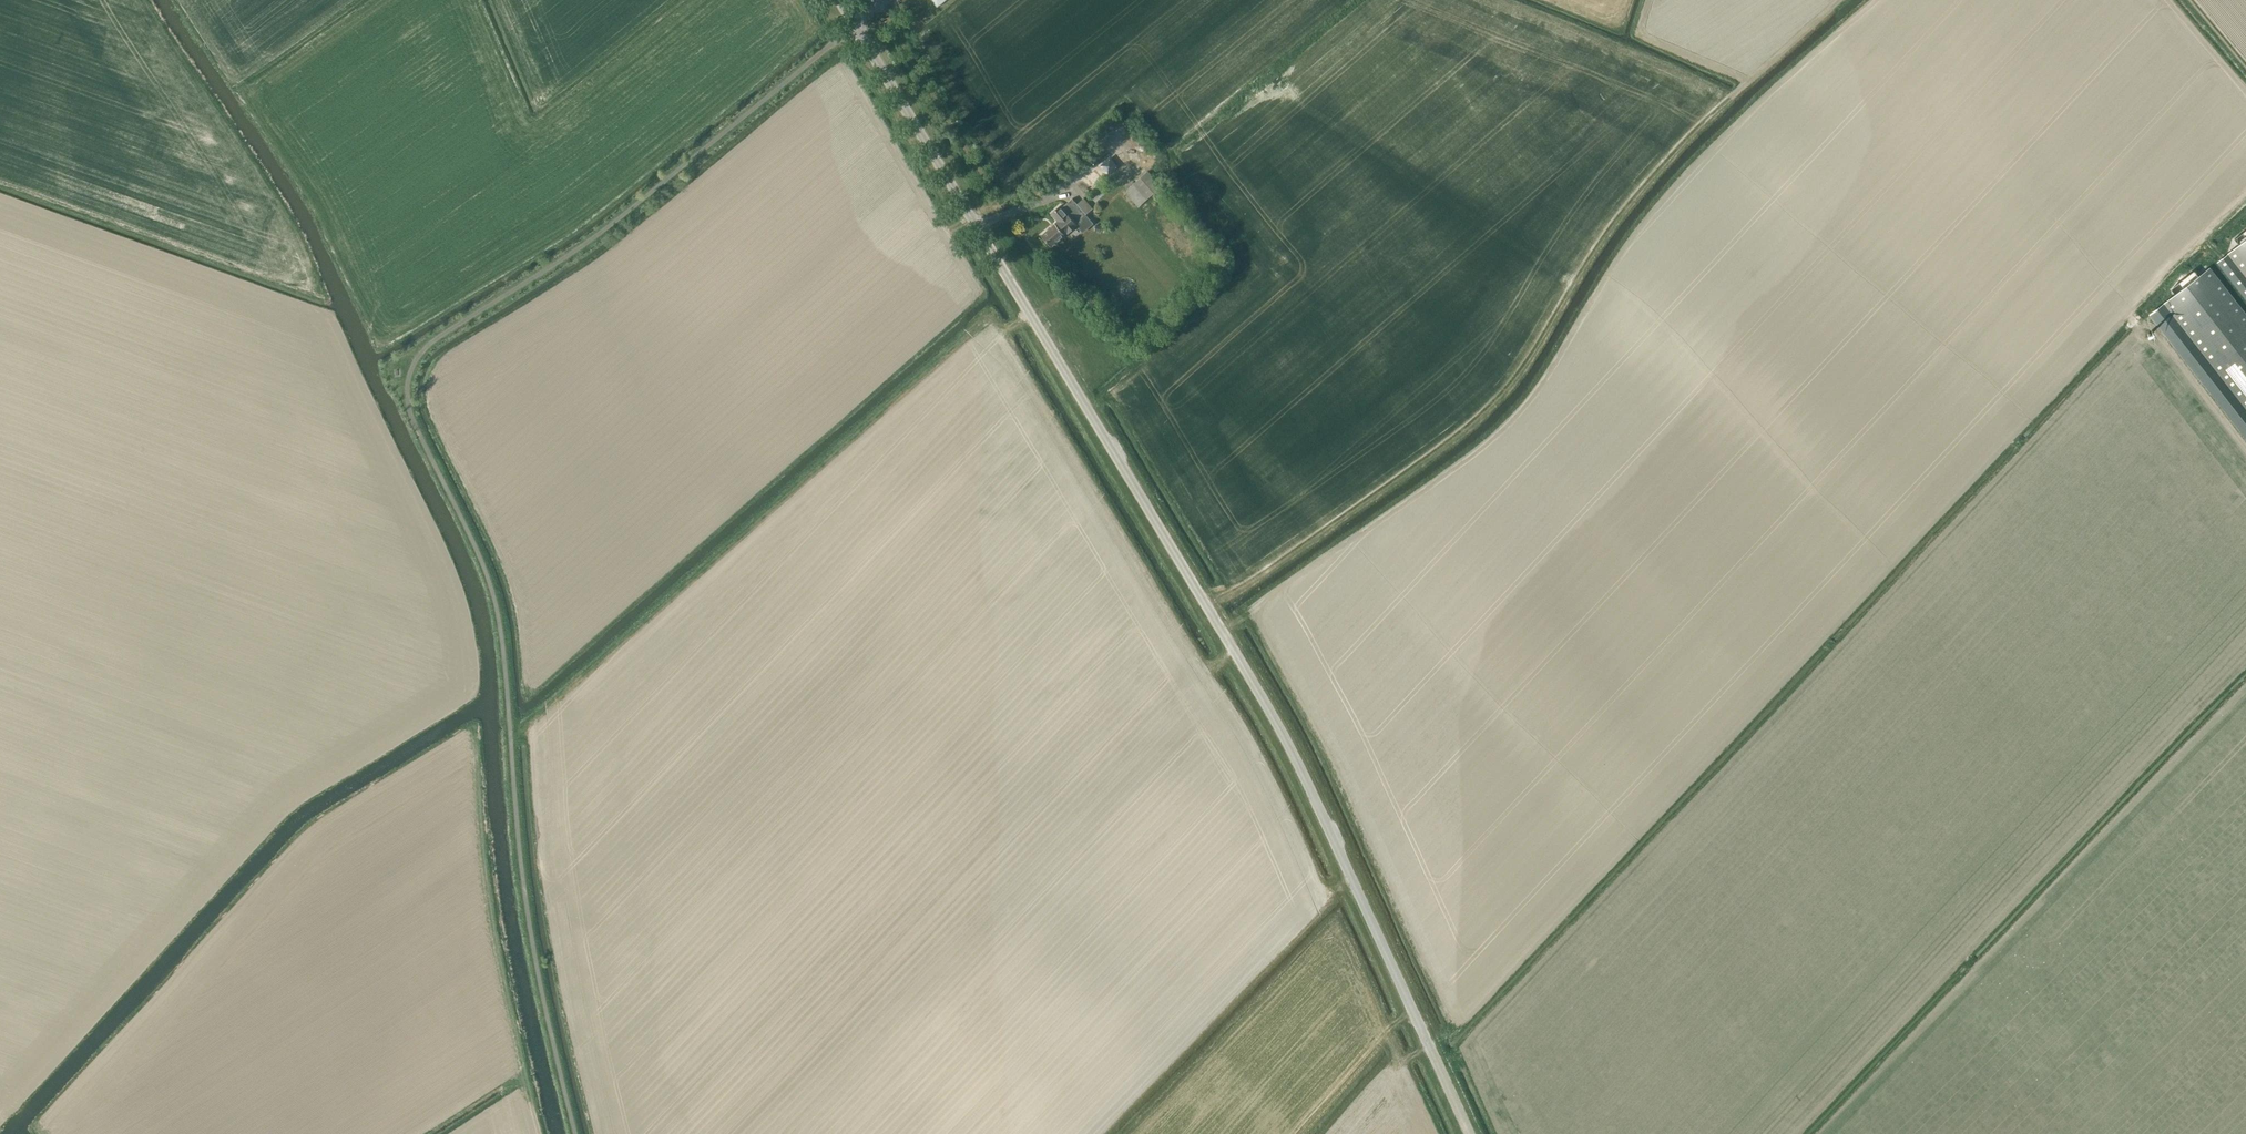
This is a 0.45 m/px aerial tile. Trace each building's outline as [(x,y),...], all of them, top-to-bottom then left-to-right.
[(1117,166),(1110,158),(1101,165),(1108,173),(1117,166)] [(1138,207),(1162,186),(1148,170),(1124,191),(1138,207)] [(1069,232),(1077,225),(1079,227),(1079,226),(1076,223),(1086,213),(1072,197),(1062,206),(1061,205),(1050,213),(1057,221),(1055,222),(1055,223),(1041,235),(1052,247),(1065,235),(1066,235),(1069,232),(1070,234),(1071,233),(1069,232)] [(2227,254),(2245,279),(2245,240),(2227,254)] [(2209,269),(2164,303),(2245,408),(2245,316),(2209,269)]
